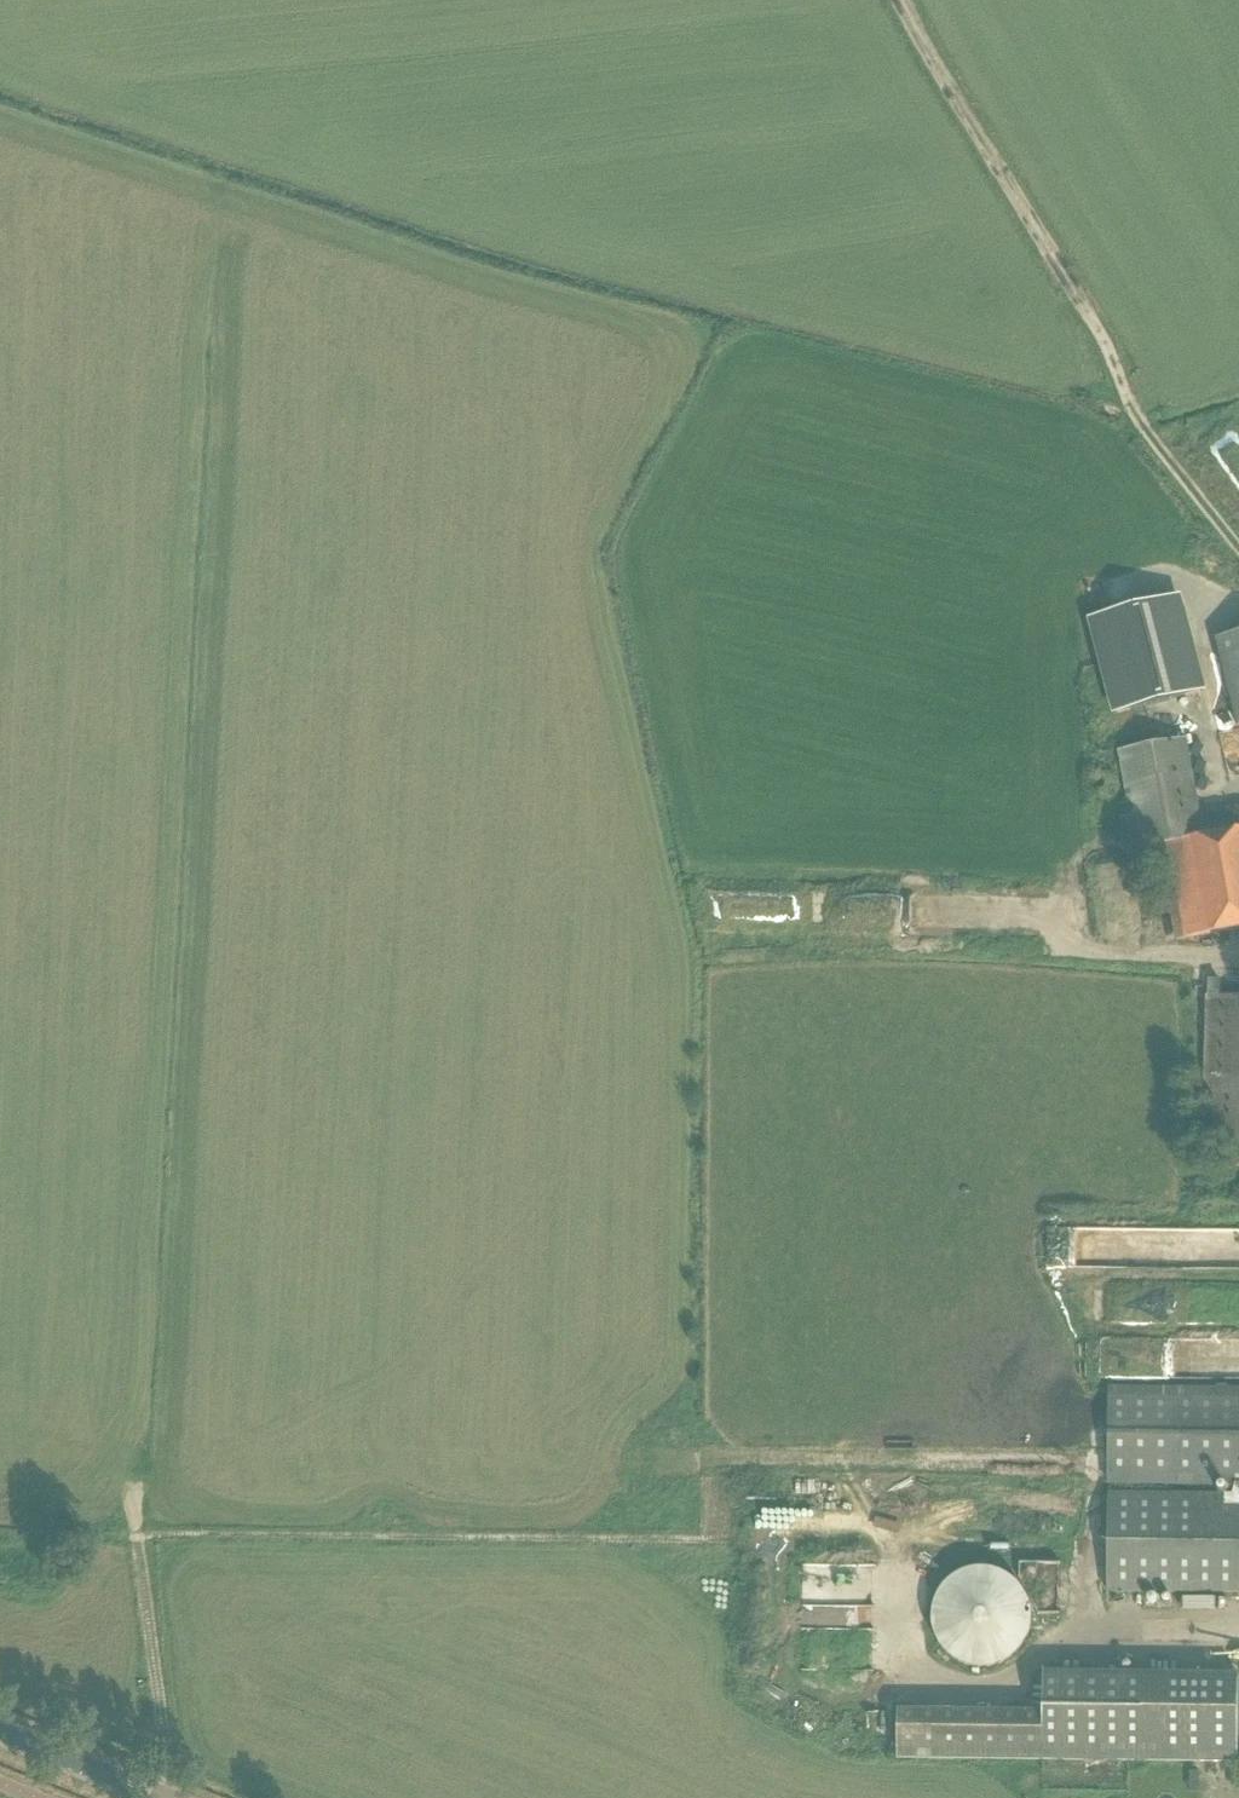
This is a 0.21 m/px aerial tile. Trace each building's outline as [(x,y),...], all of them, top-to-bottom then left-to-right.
[(1206,691),(1181,595),(1093,618),(1093,619),(1087,620),(1112,715),(1206,691)] [(1238,726),(1238,634),(1216,639),(1238,726)] [(1118,751),(1130,816),(1120,818),(1124,842),(1133,841),(1135,850),(1157,846),(1174,937),(1178,936),(1238,927),(1238,806),(1201,813),(1201,809),(1188,739),(1118,751)] [(1204,1082),(1212,1095),(1210,1167),(1238,1167),(1238,997),(1219,996),(1220,981),(1209,981),(1207,981),(1207,997),(1204,1077),(1204,1082)] [(1088,1340),(1088,1382),(1229,1382),(1229,1343),(1199,1343),(1199,1360),(1207,1360),(1207,1378),(1174,1378),(1174,1346),(1149,1346),(1149,1347),(1132,1347),(1132,1328),(1104,1328),(1104,1340),(1088,1340)] [(1110,1388),(1108,1484),(1232,1486),(1238,1486),(1238,1389),(1110,1388)] [(1109,1494),(1108,1592),(1238,1593),(1238,1486),(1232,1486),(1231,1495),(1109,1494)] [(969,1665),(981,1666),(991,1665),(1001,1662),(1009,1658),(1016,1652),(1023,1644),(1028,1634),(1031,1623),(1031,1611),(1028,1599),(1023,1589),(1016,1581),(1009,1575),(1001,1571),(991,1568),(980,1567),(969,1569),(958,1573),(948,1580),(941,1588),(935,1598),(933,1608),(932,1617),(933,1626),(936,1636),(941,1646),(949,1654),(958,1661),(969,1665)] [(797,1624),(799,1663),(841,1662),(839,1606),(788,1608),(789,1624),(797,1624)] [(897,1710),(897,1735),(897,1759),(1237,1762),(1238,1675),(1044,1673),(1044,1712),(897,1710)] [(1028,1790),(1111,1789),(1111,1761),(1027,1762),(1028,1790)]
